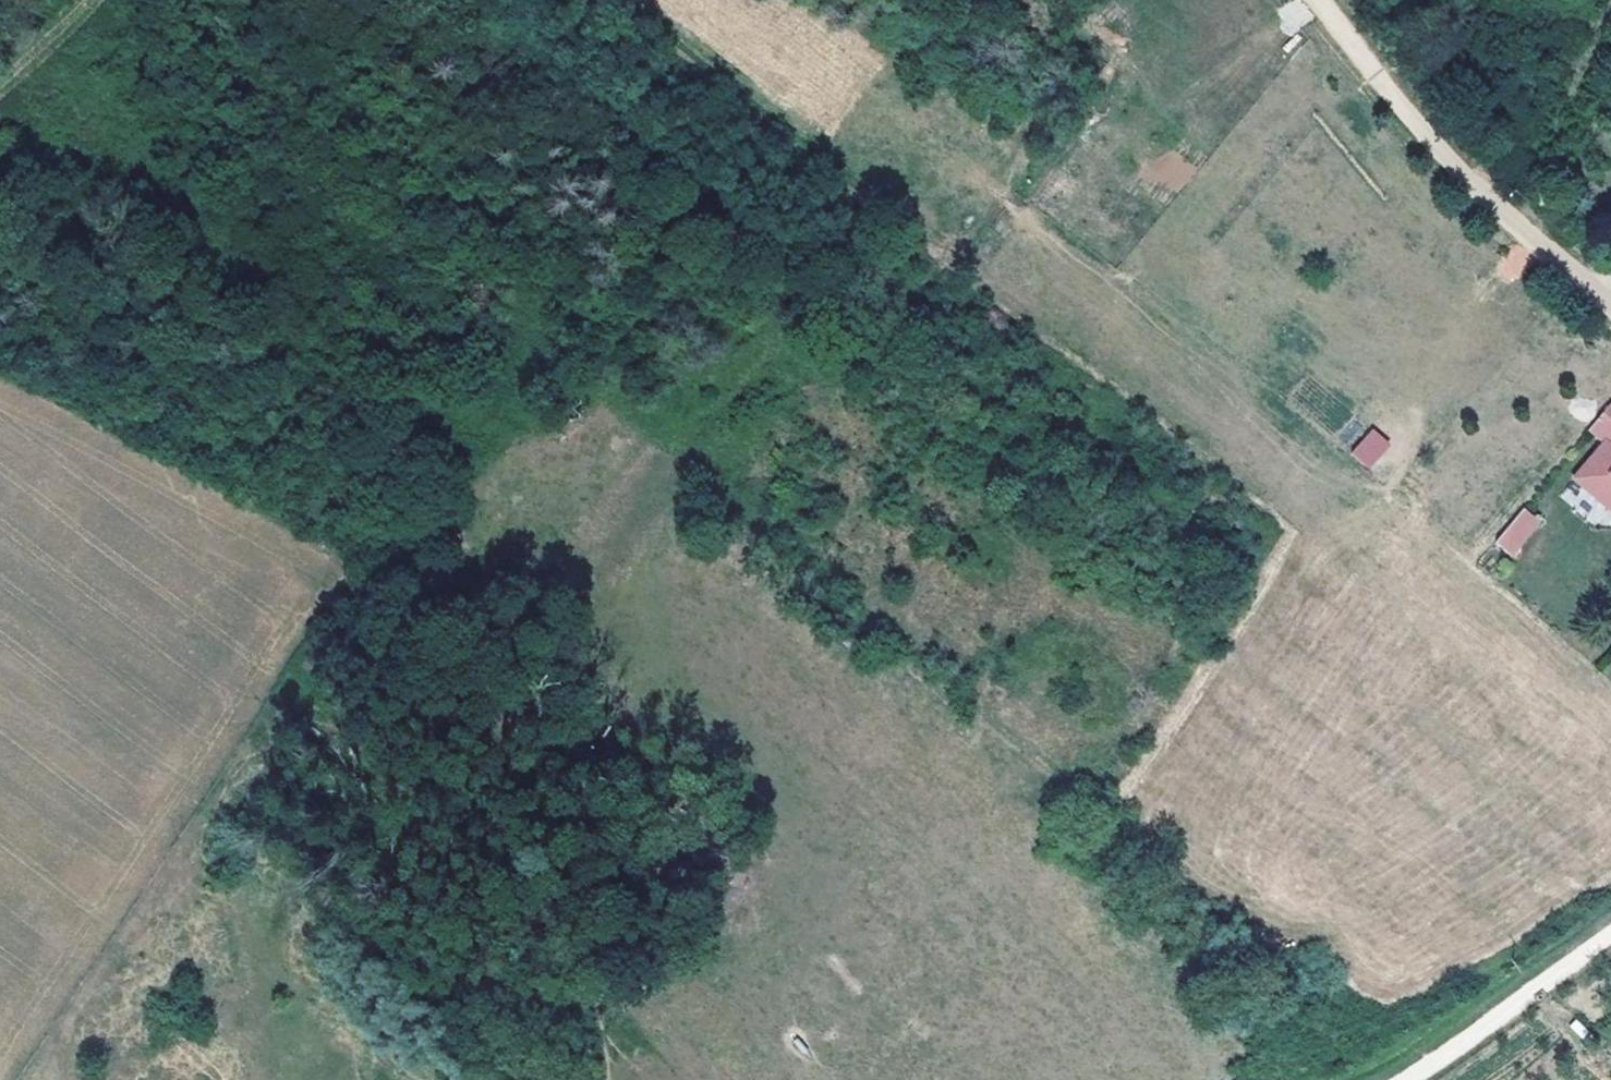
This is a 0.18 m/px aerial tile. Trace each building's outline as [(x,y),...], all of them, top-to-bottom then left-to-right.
[(1572,478),(1606,507),(1610,507),(1610,399),(1587,428),(1603,441),(1572,478)] [(1387,443),(1372,429),(1350,454),(1365,468),(1387,443)] [(1548,507),(1534,495),(1500,538),(1515,549),(1548,507)]
